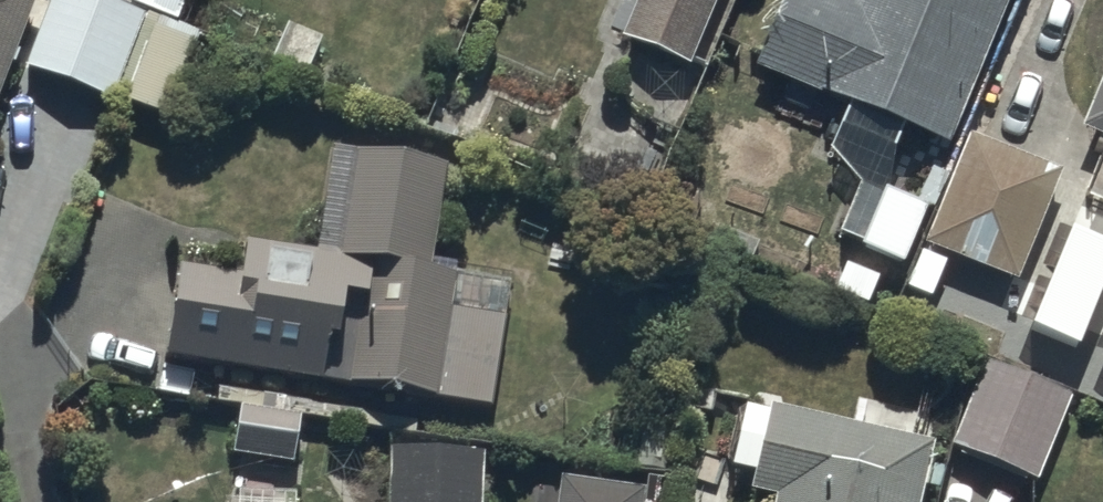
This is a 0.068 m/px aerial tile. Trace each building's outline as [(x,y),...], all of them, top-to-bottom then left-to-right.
[(31,0),(0,0),(0,80),(31,0)] [(96,0),(50,0),(22,69),(109,105),(144,20),(96,0)] [(132,3),(175,21),(183,0),(133,0),(132,3)] [(620,36),(700,72),(732,0),(636,0),(620,36)] [(756,73),(848,112),(841,129),(892,150),(903,127),(942,144),(1004,0),(787,0),(756,73)] [(196,39),(159,22),(123,101),(160,118),(196,39)] [(1084,135),(1102,141),(1102,75),(1084,135)] [(1062,168),(966,136),(952,177),(930,169),(918,205),(939,212),(926,250),(1022,283),(1062,168)] [(175,317),(168,358),(490,409),(511,278),(431,266),(444,187),(329,169),(316,255),(244,244),(238,277),(172,267),(165,315),(175,317)] [(1092,209),(1102,212),(1102,174),(1092,209)] [(923,209),(854,183),(834,237),(903,263),(923,209)] [(1068,394),(982,363),(950,451),(1036,482),(1068,394)] [(297,417),(236,411),(232,458),(292,464),(297,417)] [(931,450),(768,411),(767,417),(742,412),(729,466),(756,472),(750,496),(774,501),(919,501),(931,450)] [(393,444),(387,501),(480,501),(484,452),(393,444)] [(642,494),(558,482),(556,501),(641,501),(642,494)]
